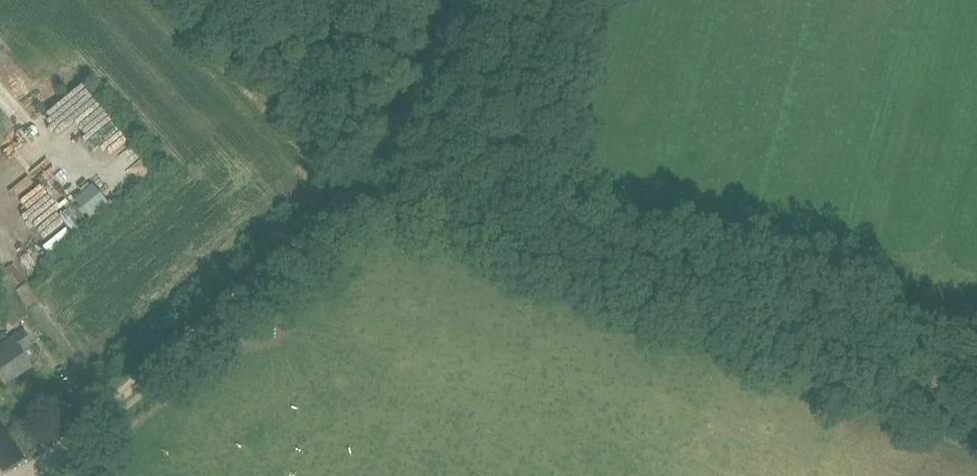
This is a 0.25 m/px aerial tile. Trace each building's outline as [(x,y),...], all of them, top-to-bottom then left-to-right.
[(27,316),(11,291),(0,298),(0,309),(11,326),(27,316)] [(31,367),(20,352),(32,344),(23,331),(0,347),(0,349),(4,354),(0,357),(0,379),(4,385),(31,367)] [(24,455),(0,422),(0,463),(4,469),(24,455)]
